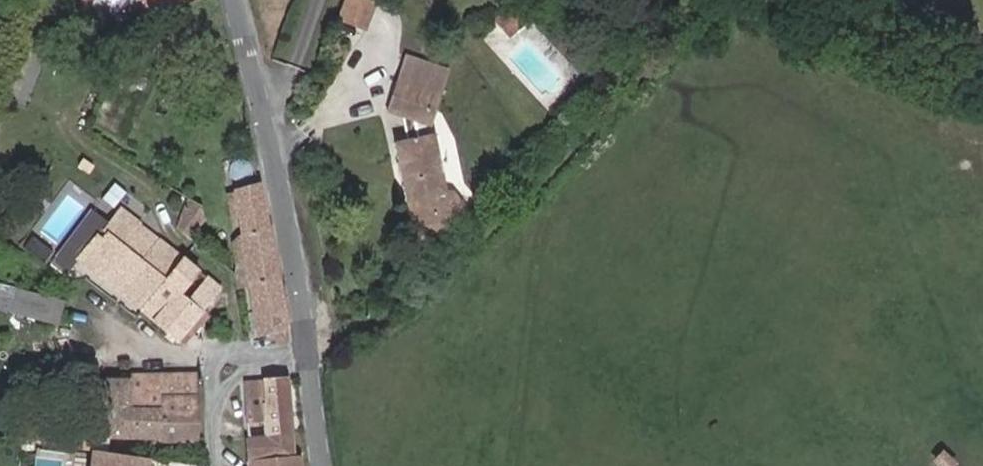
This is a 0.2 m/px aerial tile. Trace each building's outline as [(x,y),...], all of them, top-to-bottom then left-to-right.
[(149,14),(184,5),(182,0),(146,0),(149,14)] [(368,28),(379,0),(346,0),(339,17),(368,28)] [(511,35),(531,18),(517,2),(497,20),(511,35)] [(435,109),(440,96),(395,81),(386,108),(413,117),(417,103),(435,109)] [(431,123),(435,109),(417,103),(413,117),(416,136),(433,133),(431,123)] [(443,187),(440,169),(436,166),(434,157),(437,153),(433,133),(416,136),(396,140),(407,196),(412,223),(417,228),(433,214),(440,223),(459,206),(460,199),(450,188),(443,187)] [(272,231),(262,184),(248,187),(247,182),(237,183),(239,189),(235,190),(242,235),(238,236),(232,242),(234,258),(241,263),(246,262),(258,336),(266,334),(284,329),(289,328),(272,231)] [(200,209),(185,204),(179,226),(192,236),(210,220),(200,209)] [(83,260),(144,308),(166,280),(153,270),(170,248),(141,226),(121,210),(109,226),(83,260)] [(424,237),(440,223),(433,214),(417,228),(424,237)] [(83,260),(109,226),(95,216),(62,259),(76,270),(83,260)] [(153,270),(166,280),(183,259),(170,248),(153,270)] [(69,279),(76,270),(62,259),(55,268),(69,279)] [(202,311),(220,288),(183,259),(166,280),(144,308),(142,311),(143,311),(179,340),(202,311)] [(0,282),(0,311),(58,326),(65,300),(0,282)] [(185,344),(186,343),(208,315),(202,311),(179,340),(185,344)] [(287,342),(284,329),(266,334),(269,346),(287,342)] [(107,437),(197,437),(196,378),(106,379),(106,383),(96,383),(96,419),(101,419),(101,430),(107,430),(107,437)] [(291,431),(287,380),(248,381),(250,433),(291,431)] [(55,432),(57,413),(36,411),(34,439),(93,446),(94,436),(55,432)] [(299,456),(294,456),(291,431),(250,433),(246,434),(249,465),(301,465),(299,456)] [(91,465),(146,465),(147,462),(93,454),(91,465)]
